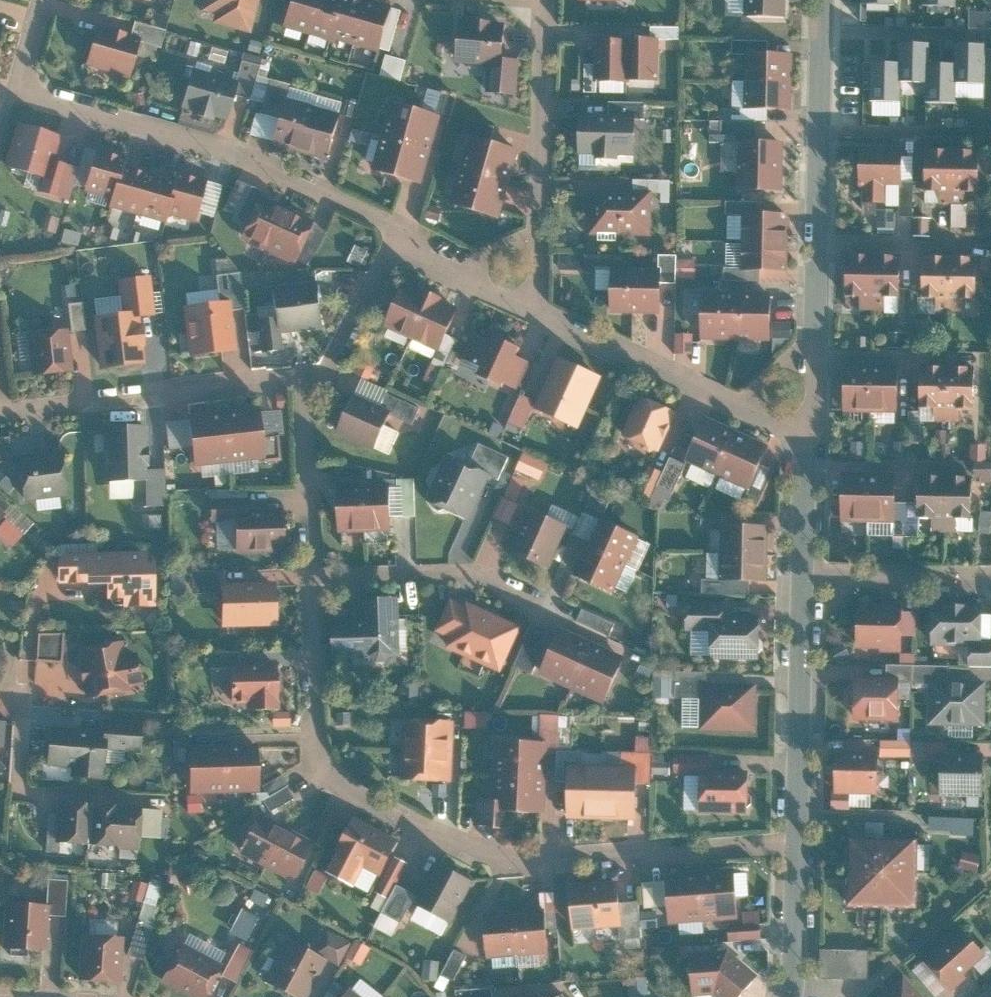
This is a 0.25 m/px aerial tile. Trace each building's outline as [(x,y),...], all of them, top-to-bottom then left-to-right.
[(197,13),(213,17),(211,25),(246,35),(256,0),(201,0),(197,13)] [(282,30),(306,36),(314,0),(289,0),(282,30)] [(306,36),(330,42),(340,0),(314,0),(306,36)] [(356,0),(340,0),(330,42),(355,48),(365,2),(356,0)] [(579,2),(586,2),(586,11),(604,11),(604,2),(622,3),(622,0),(579,0),(579,2)] [(786,0),(746,0),(745,20),(786,20),(786,0)] [(865,12),(898,13),(898,0),(865,0),(865,12)] [(390,8),(365,2),(355,48),(379,53),(390,8)] [(970,10),(970,26),(990,26),(990,10),(970,10)] [(504,25),(458,22),(456,64),(487,66),(501,67),(501,62),(504,25)] [(132,25),(128,38),(138,41),(137,44),(158,50),(163,34),(132,25)] [(128,38),(94,28),(82,68),(127,80),(137,44),(138,41),(128,38)] [(627,85),(627,44),(594,43),(593,85),(627,85)] [(657,44),(627,44),(627,85),(657,86),(657,44)] [(900,66),(872,65),(872,104),(903,105),(902,84),(927,85),(928,105),(957,104),(957,86),(984,86),(986,49),(958,49),(955,66),(930,66),(930,48),(902,46),(900,66)] [(745,56),(745,83),(793,84),(793,56),(745,56)] [(405,62),(385,57),(380,76),(400,82),(405,62)] [(501,67),(487,66),(486,94),(515,96),(517,63),(501,62),(501,67)] [(239,63),(233,83),(230,95),(248,100),(257,68),(239,63)] [(233,83),(190,72),(179,110),(222,121),(230,95),(233,83)] [(275,121),(280,100),(284,87),(267,83),(258,116),(275,121)] [(793,84),(745,83),(744,110),(768,111),(792,111),(793,84)] [(454,99),(440,95),(435,113),(449,118),(454,99)] [(297,155),(310,108),(280,100),(275,121),(267,147),(297,155)] [(353,118),(356,106),(346,103),(343,116),(353,118)] [(609,105),(609,117),(635,118),(635,121),(643,121),(643,106),(609,105)] [(310,108),(297,155),(327,163),(339,116),(310,108)] [(388,109),(380,140),(430,154),(438,123),(388,109)] [(732,111),(733,123),(756,123),(767,122),(768,111),(744,110),(732,111)] [(609,117),(579,116),(578,157),(634,158),(635,121),(635,118),(609,117)] [(462,141),(467,142),(489,148),(494,129),(467,122),(462,141)] [(721,144),(738,144),(756,144),(756,123),(733,123),(722,123),(721,144)] [(48,164),(55,140),(15,129),(3,170),(43,181),(48,164)] [(430,154),(380,140),(371,172),(421,186),(430,154)] [(467,142),(458,173),(508,188),(517,156),(489,148),(467,142)] [(783,194),(783,144),(756,144),(738,144),(738,193),(783,194)] [(903,150),(861,149),(860,189),(862,189),(862,205),(887,205),(887,190),(902,190),(902,184),(903,150)] [(953,206),(954,152),(926,151),(925,193),(940,193),(940,206),(953,206)] [(981,152),(954,152),(953,206),(966,206),(966,193),(980,193),(981,152)] [(122,169),(124,163),(91,156),(83,192),(116,200),(122,169)] [(74,171),(48,164),(43,181),(38,199),(65,205),(74,171)] [(704,164),(682,164),(682,179),(703,179),(704,164)] [(148,175),(122,169),(116,200),(115,204),(140,209),(148,175)] [(499,221),(508,188),(458,173),(449,207),(499,221)] [(174,181),(148,175),(140,209),(166,215),(174,181)] [(201,217),(208,184),(175,177),(168,210),(201,217)] [(633,183),(633,193),(653,193),(661,194),(661,204),(669,204),(669,184),(633,183)] [(914,184),(902,184),(902,190),(902,219),(914,219),(914,184)] [(633,193),(590,192),(589,237),(652,238),(653,193),(633,193)] [(285,216),(257,205),(242,243),(269,254),(285,216)] [(741,215),(761,215),(761,205),(727,205),(727,216),(741,215)] [(967,207),(953,208),(953,230),(967,230),(967,207)] [(897,212),(878,212),(878,230),(897,230),(897,212)] [(741,215),(742,243),(788,243),(788,215),(761,215),(741,215)] [(312,227),(285,216),(269,254),(296,265),(312,227)] [(981,234),(981,218),(969,218),(969,235),(981,234)] [(788,243),(742,243),(742,273),(760,273),(789,273),(788,243)] [(360,270),(367,253),(354,247),(347,263),(360,270)] [(874,257),(848,256),(847,302),(861,303),(861,311),(873,312),(874,257)] [(900,257),(874,257),(873,312),(884,313),(885,303),(899,303),(900,257)] [(951,258),(924,257),(923,304),(938,303),(937,314),(950,314),(951,258)] [(978,259),(951,258),(950,314),(962,314),(963,305),(977,305),(978,259)] [(661,272),(661,287),(676,287),(676,281),(676,259),(659,259),(658,272),(661,272)] [(695,259),(676,259),(676,281),(694,281),(695,259)] [(586,267),(576,266),(575,278),(586,278),(586,267)] [(658,272),(635,272),(609,271),(608,316),(635,316),(660,317),(661,287),(661,272),(658,272)] [(760,273),(742,273),(725,273),(725,282),(760,283),(760,273)] [(297,289),(316,287),(315,275),(295,276),(297,289)] [(214,279),(216,305),(226,304),(227,312),(239,311),(236,277),(214,279)] [(115,282),(118,316),(138,314),(139,320),(152,318),(149,279),(115,282)] [(326,327),(321,286),(316,287),(297,289),(269,293),(273,321),(274,334),(326,327)] [(430,299),(403,286),(382,330),(409,343),(430,299)] [(736,344),(737,294),(701,293),(700,343),(736,344)] [(772,295),(737,294),(736,344),(771,344),(772,295)] [(458,311),(430,299),(409,343),(438,356),(446,337),(458,311)] [(182,308),(186,357),(230,353),(227,312),(226,304),(216,305),(182,308)] [(78,306),(65,307),(69,334),(82,332),(78,306)] [(92,319),(97,369),(143,365),(139,320),(138,314),(118,316),(92,319)] [(274,334),(273,321),(256,323),(260,356),(277,354),(274,334)] [(791,325),(773,324),(773,341),(791,341),(791,325)] [(25,378),(65,375),(61,333),(22,336),(25,378)] [(904,336),(890,335),(890,350),(904,350),(904,336)] [(515,360),(519,351),(494,340),(492,344),(474,336),(463,362),(479,370),(475,380),(500,392),(502,387),(515,360)] [(692,337),(675,336),(675,356),(692,357),(692,337)] [(977,338),(970,336),(968,345),(975,347),(977,338)] [(455,341),(446,337),(438,356),(433,366),(442,371),(455,341)] [(866,339),(856,339),(856,349),(866,349),(866,339)] [(533,368),(515,360),(502,387),(521,395),(533,368)] [(578,432),(601,380),(557,360),(533,412),(578,432)] [(844,411),(844,416),(872,417),(873,367),(845,366),(844,381),(844,411)] [(900,368),(873,367),(872,417),(899,417),(900,368)] [(950,369),(922,369),(921,414),(935,414),(935,424),(948,424),(950,369)] [(977,370),(950,369),(948,424),(961,424),(961,415),(976,415),(977,370)] [(844,411),(844,381),(834,381),(833,410),(844,411)] [(644,393),(625,434),(660,450),(678,409),(644,393)] [(385,396),(379,410),(390,415),(413,425),(419,411),(385,396)] [(373,454),(390,415),(379,410),(353,397),(334,437),(373,454)] [(520,398),(508,427),(522,433),(534,404),(520,398)] [(263,405),(227,408),(232,456),(267,453),(265,433),(263,405)] [(227,408),(192,411),(196,459),(232,456),(227,408)] [(440,419),(427,413),(423,423),(435,429),(440,419)] [(721,472),(742,428),(710,413),(689,457),(721,472)] [(921,445),(921,416),(910,416),(910,445),(921,445)] [(149,465),(147,424),(103,426),(105,478),(134,477),(150,476),(149,465)] [(742,428),(721,472),(751,486),(764,459),(772,442),(742,428)] [(0,434),(0,458),(12,456),(8,433),(0,434)] [(277,433),(265,433),(267,453),(279,452),(277,433)] [(948,434),(938,434),(937,445),(947,445),(948,434)] [(869,445),(853,445),(852,460),(869,460),(869,445)] [(907,445),(895,445),(895,462),(907,462),(907,445)] [(986,447),(973,447),(973,463),(986,463),(986,447)] [(68,492),(64,448),(20,453),(25,496),(68,492)] [(498,482),(507,461),(478,448),(469,469),(445,458),(423,505),(467,526),(490,478),(498,482)] [(676,490),(689,462),(675,455),(662,484),(676,490)] [(546,466),(529,459),(522,475),(539,482),(546,466)] [(778,465),(764,459),(751,486),(747,495),(761,502),(778,465)] [(166,464),(149,465),(150,476),(134,477),(135,504),(167,503),(166,464)] [(654,494),(665,470),(654,464),(642,489),(654,494)] [(976,466),(976,481),(982,481),(982,485),(990,485),(990,466),(976,466)] [(0,471),(0,488),(4,491),(12,480),(0,471)] [(537,485),(516,474),(502,503),(523,513),(537,485)] [(869,526),(870,477),(842,476),(841,525),(869,526)] [(870,477),(869,526),(895,526),(896,477),(870,477)] [(947,534),(947,479),(921,479),(921,523),(933,523),(933,534),(947,534)] [(972,479),(947,479),(947,534),(957,535),(957,524),(971,524),(972,479)] [(414,519),(414,482),(396,482),(397,520),(414,519)] [(336,536),(364,535),(364,488),(336,488),(336,536)] [(390,488),(364,488),(364,535),(391,535),(390,488)] [(608,500),(595,494),(588,510),(601,516),(608,500)] [(212,518),(238,518),(237,506),(250,505),(250,496),(212,497),(212,518)] [(289,549),(288,504),(250,505),(237,506),(238,518),(239,551),(289,549)] [(723,512),(706,512),(705,524),(723,525),(723,512)] [(566,528),(534,514),(514,560),(545,574),(566,528)] [(980,535),(990,535),(990,514),(982,514),(982,518),(980,521),(980,535)] [(603,516),(590,543),(630,562),(643,534),(603,516)] [(6,517),(0,524),(0,533),(12,543),(22,530),(6,517)] [(725,519),(725,548),(772,549),(772,520),(725,519)] [(907,528),(895,528),(895,539),(908,539),(907,528)] [(919,528),(907,528),(908,539),(919,539),(919,528)] [(166,538),(155,538),(156,554),(168,553),(166,538)] [(617,591),(630,562),(590,543),(577,573),(617,591)] [(66,549),(59,556),(60,579),(107,578),(107,594),(125,594),(125,603),(156,602),(156,556),(147,556),(147,547),(66,549)] [(772,549),(725,548),(724,579),(754,580),(771,580),(772,549)] [(865,554),(854,554),(854,563),(865,563),(865,554)] [(193,590),(225,590),(225,584),(225,567),(193,568),(193,590)] [(753,592),(754,580),(724,579),(705,579),(705,591),(753,592)] [(279,621),(278,583),(225,584),(225,590),(226,622),(279,621)] [(683,592),(669,592),(669,608),(682,608),(683,592)] [(365,616),(336,617),(337,655),(403,654),(403,595),(364,595),(365,616)] [(524,624),(471,600),(470,603),(454,596),(439,628),(455,634),(450,645),(503,669),(524,624)] [(21,599),(9,599),(8,609),(21,610),(21,599)] [(984,601),(934,600),(933,640),(970,641),(983,641),(983,637),(984,601)] [(715,628),(714,655),(765,657),(766,615),(727,615),(728,603),(690,603),(690,628),(715,628)] [(904,604),(859,604),(859,645),(903,645),(904,633),(904,610),(904,604)] [(620,620),(586,606),(580,621),(613,635),(620,620)] [(916,610),(904,610),(904,633),(915,633),(916,610)] [(576,686),(597,641),(566,626),(545,672),(576,686)] [(64,630),(38,631),(37,657),(63,658),(64,630)] [(123,652),(121,637),(80,643),(89,695),(109,692),(109,693),(140,687),(134,650),(123,652)] [(983,637),(983,641),(970,641),(969,667),(990,667),(990,637),(983,637)] [(527,641),(517,664),(535,671),(545,649),(527,641)] [(597,641),(576,686),(606,700),(628,655),(597,641)] [(851,654),(844,642),(831,650),(837,662),(851,654)] [(211,666),(233,666),(232,661),(240,660),(239,649),(211,650),(211,666)] [(281,705),(280,659),(240,660),(232,661),(233,666),(234,701),(250,701),(250,706),(281,705)] [(655,668),(639,661),(634,673),(650,680),(655,668)] [(887,662),(887,674),(900,674),(900,682),(916,682),(916,663),(887,662)] [(950,663),(916,663),(916,682),(931,682),(950,682),(950,663)] [(704,680),(710,680),(710,670),(680,669),(680,696),(704,696),(704,680)] [(887,674),(856,675),(856,719),(900,718),(900,682),(900,674),(887,674)] [(674,695),(673,675),(656,675),(656,695),(674,695)] [(710,680),(704,680),(704,696),(703,728),(760,730),(761,681),(710,680)] [(987,682),(950,682),(931,682),(930,724),(986,725),(987,682)] [(400,701),(420,702),(420,685),(401,685),(400,701)] [(291,710),(273,710),(273,725),(291,725),(291,710)] [(467,710),(467,726),(489,726),(489,710),(467,710)] [(543,750),(560,750),(560,714),(543,713),(543,741),(543,750)] [(140,750),(141,721),(105,718),(105,727),(51,724),(49,765),(72,766),(72,774),(106,776),(108,748),(140,750)] [(406,719),(405,747),(456,749),(457,721),(406,719)] [(640,735),(639,750),(655,750),(655,736),(640,735)] [(498,741),(498,774),(542,775),(543,750),(543,741),(498,741)] [(911,741),(883,741),(883,753),(911,753),(911,741)] [(949,741),(911,741),(911,753),(943,753),(949,753),(949,741)] [(225,743),(227,790),(257,789),(255,742),(225,743)] [(227,790),(225,743),(194,745),(196,792),(227,790)] [(456,749),(405,747),(404,776),(454,778),(456,749)] [(881,748),(838,747),(837,793),(880,794),(881,748)] [(570,763),(587,764),(587,750),(560,750),(559,780),(570,780),(570,763)] [(626,750),(625,764),(638,764),(638,781),(655,782),(655,773),(655,750),(639,750),(626,750)] [(668,751),(655,750),(655,773),(673,773),(673,760),(668,760),(668,751)] [(986,753),(949,753),(943,753),(942,795),(985,796),(986,753)] [(705,769),(717,770),(718,754),(678,754),(678,772),(705,773),(705,769)] [(606,816),(606,764),(587,764),(570,763),(570,780),(570,816),(606,816)] [(625,764),(606,764),(606,816),(638,817),(638,781),(638,764),(625,764)] [(705,773),(704,810),(752,812),(754,771),(717,770),(705,769),(705,773)] [(282,774),(264,785),(269,795),(287,784),(288,783),(282,774)] [(542,775),(498,774),(497,799),(497,809),(506,809),(541,810),(542,775)] [(264,798),(271,810),(294,796),(287,784),(269,795),(264,798)] [(497,809),(497,799),(485,799),(484,830),(505,831),(506,809),(497,809)] [(93,802),(60,800),(57,843),(90,845),(93,802)] [(144,835),(146,805),(93,802),(90,845),(143,849),(144,835)] [(163,807),(146,805),(144,835),(161,835),(163,807)] [(327,846),(342,818),(330,812),(316,840),(327,846)] [(240,852),(267,866),(287,828),(260,814),(240,852)] [(400,838),(357,815),(328,871),(357,886),(366,869),(380,875),(400,838)] [(968,817),(931,816),(931,830),(967,831),(968,817)] [(287,828),(267,866),(294,880),(314,842),(287,828)] [(918,907),(919,837),(852,837),(852,907),(918,907)] [(207,852),(196,848),(193,857),(205,860),(207,852)] [(982,856),(964,851),(960,867),(977,872),(982,856)] [(398,856),(380,891),(391,897),(409,861),(398,856)] [(441,861),(419,902),(451,919),(473,878),(441,861)] [(737,867),(703,869),(706,919),(740,917),(737,867)] [(671,921),(706,919),(703,869),(668,871),(669,879),(670,905),(671,921)] [(48,877),(48,901),(47,915),(65,914),(67,878),(48,877)] [(160,887),(136,879),(130,898),(154,905),(160,887)] [(670,905),(669,879),(646,880),(648,907),(670,905)] [(385,912),(403,921),(418,893),(400,883),(385,912)] [(620,885),(572,889),(575,928),(622,925),(621,901),(620,885)] [(274,905),(250,892),(242,907),(266,920),(274,905)] [(5,945),(46,946),(47,915),(48,901),(6,899),(5,945)] [(643,900),(621,901),(622,925),(623,938),(645,936),(643,900)] [(545,908),(515,910),(518,955),(548,953),(545,908)] [(489,957),(518,955),(515,910),(486,912),(489,957)] [(142,958),(154,925),(141,921),(129,953),(142,958)] [(763,923),(733,926),(734,938),(764,936),(763,923)] [(951,987),(988,953),(963,926),(926,960),(951,987)] [(314,952),(326,958),(341,966),(355,942),(327,928),(314,952)] [(83,978),(119,980),(122,934),(86,931),(83,978)] [(266,981),(298,996),(305,996),(326,958),(314,952),(288,938),(266,981)] [(364,964),(373,947),(358,940),(349,957),(364,964)] [(200,996),(207,996),(225,963),(182,941),(162,976),(200,996)] [(238,980),(253,951),(239,944),(224,973),(238,980)] [(869,948),(821,948),(821,978),(868,978),(869,948)] [(457,978),(468,955),(456,949),(445,972),(457,978)] [(695,953),(698,996),(718,992),(724,996),(743,996),(763,974),(731,950),(695,953)] [(440,980),(441,961),(427,960),(426,978),(440,980)] [(906,973),(879,996),(927,996),(906,973)] [(460,989),(461,996),(495,996),(494,986),(460,989)] [(351,988),(344,996),(363,996),(351,988)]
